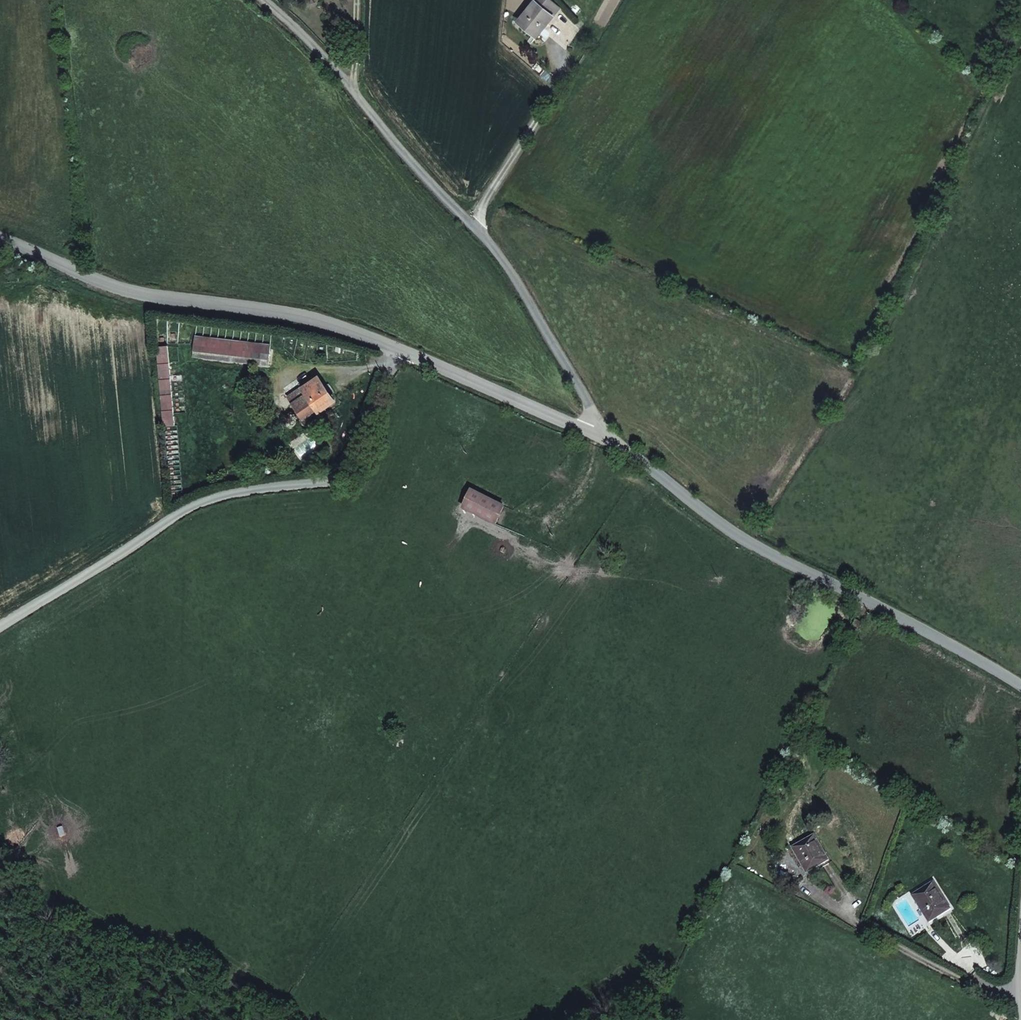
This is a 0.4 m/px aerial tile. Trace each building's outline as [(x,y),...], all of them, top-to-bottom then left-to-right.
[(537,37),(560,8),(550,0),(532,0),(535,3),(519,22),(537,37)] [(4,273),(6,282),(19,281),(18,272),(4,273)] [(196,337),(193,356),(269,365),(271,345),(196,337)] [(168,346),(157,347),(164,427),(175,426),(168,346)] [(334,400),(320,380),(306,389),(305,387),(289,398),(304,420),(334,400)] [(504,507),(473,491),(464,509),(495,525),(504,507)] [(864,624),(856,620),(851,630),(859,633),(864,624)] [(807,872),(828,860),(815,836),(794,848),(807,872)] [(934,882),(913,895),(930,921),(950,908),(934,882)]
